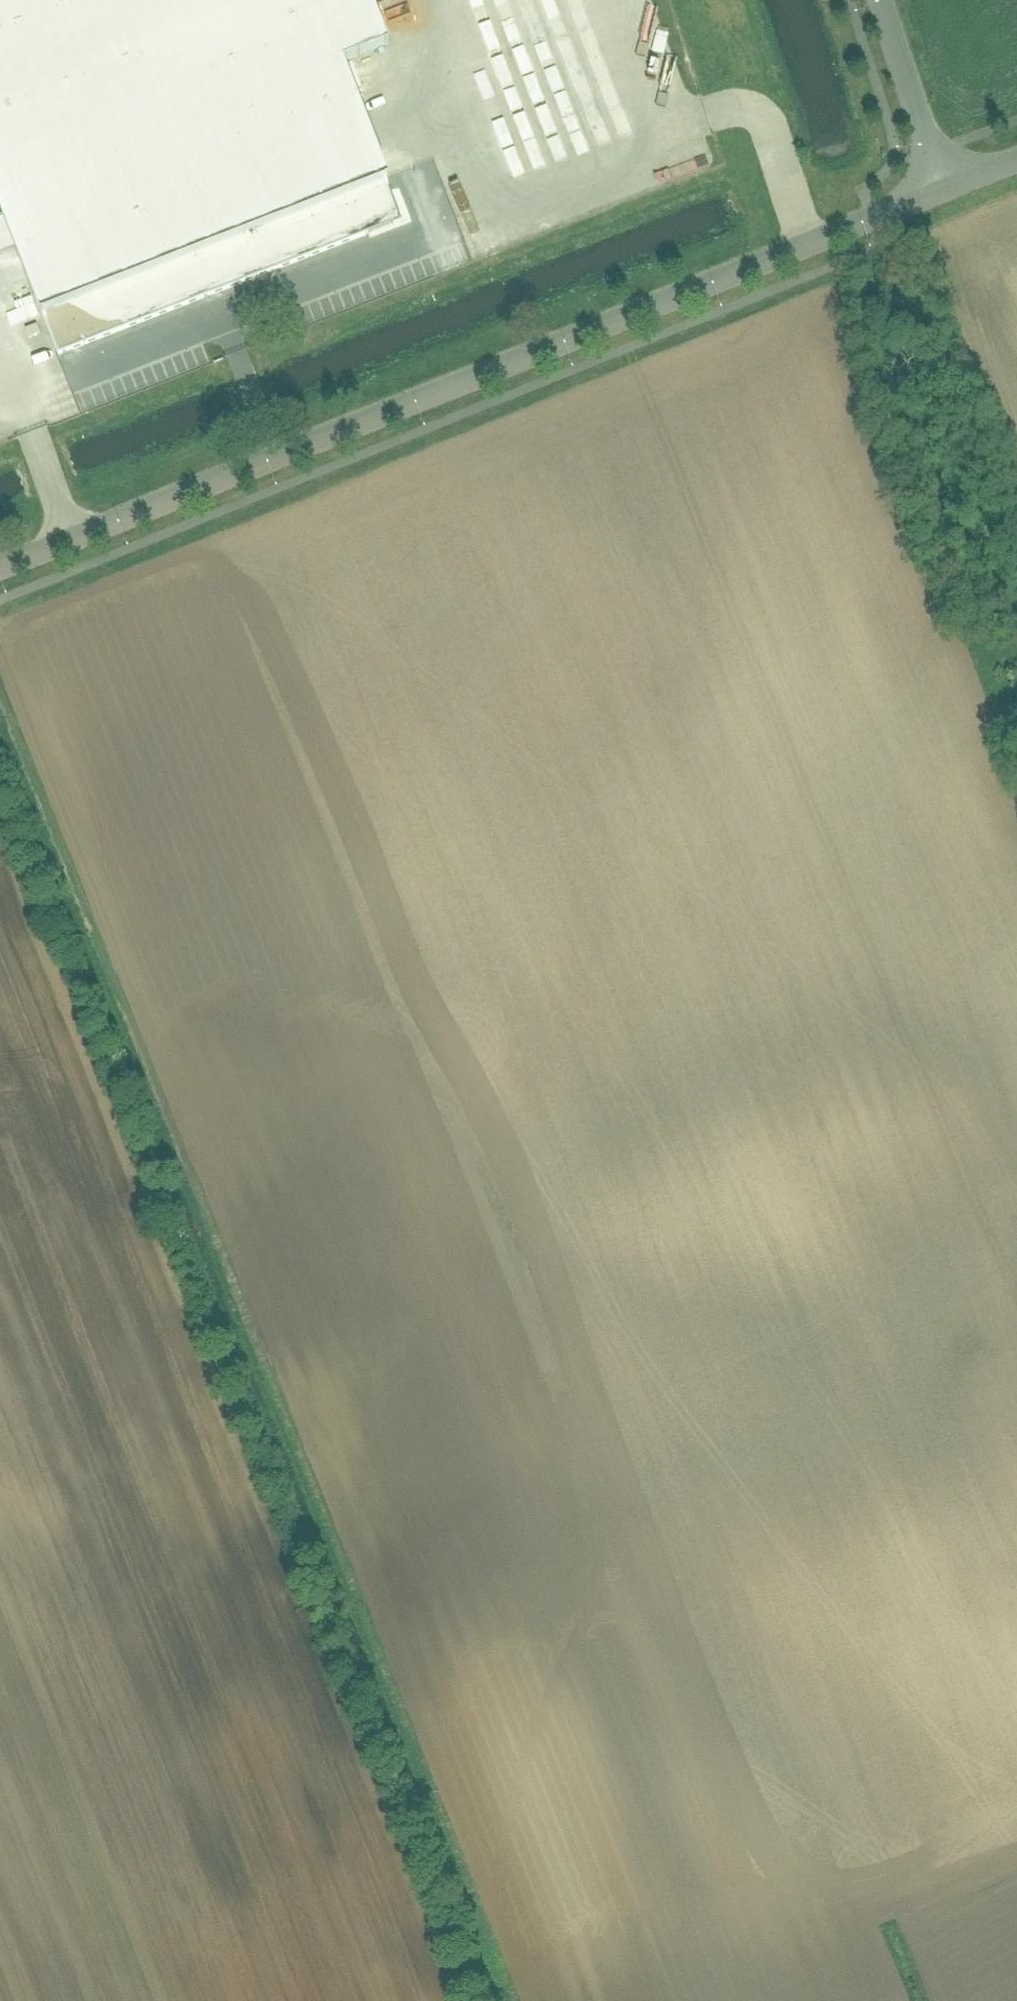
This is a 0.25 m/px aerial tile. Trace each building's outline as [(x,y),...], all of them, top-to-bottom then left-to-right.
[(49,313),(391,178),(343,60),(399,38),(384,0),(0,0),(0,190),(49,313)]
